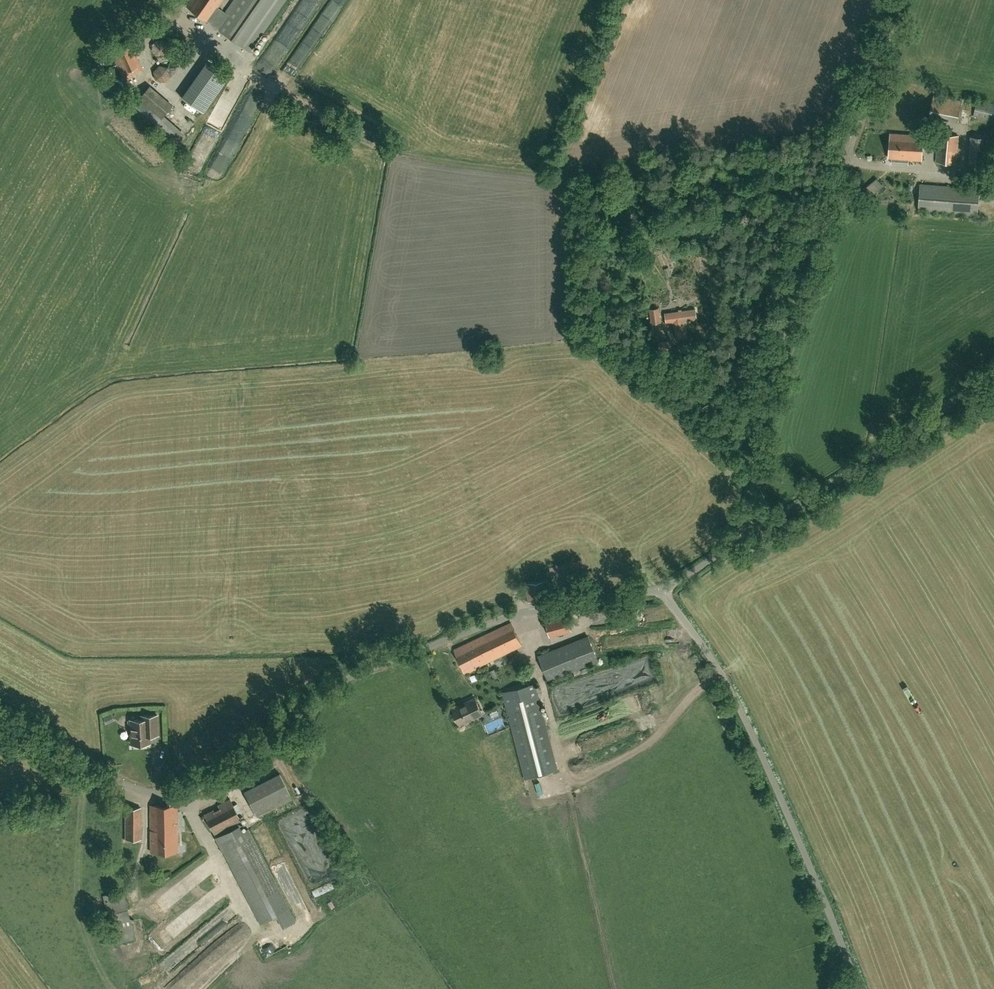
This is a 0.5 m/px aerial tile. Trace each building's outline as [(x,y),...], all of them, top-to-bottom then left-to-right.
[(222,0),(191,0),(188,5),(209,19),(213,22),(250,49),(285,0),(236,0),(227,12),(219,6),(222,0)] [(332,2),(301,50),(311,57),(343,9),(332,2)] [(157,39),(152,44),(153,51),(157,55),(163,55),(168,50),(167,44),(163,40),(157,39)] [(127,42),(114,48),(118,56),(114,58),(123,78),(142,69),(135,52),(133,53),(127,42)] [(182,97),(203,112),(228,77),(206,62),(182,97)] [(170,69),(167,65),(160,65),(154,71),(156,80),(164,82),(172,75),(170,69)] [(161,118),(172,105),(150,85),(138,98),(161,118)] [(247,94),(228,142),(241,147),(260,99),(247,94)] [(928,117),(942,120),(957,122),(962,100),(933,94),(928,117)] [(977,99),(974,115),(993,119),(993,104),(977,99)] [(213,124),(188,168),(199,174),(225,131),(213,124)] [(921,160),(923,135),(890,132),(888,158),(921,160)] [(956,163),(959,135),(938,134),(935,162),(956,163)] [(987,173),(990,137),(970,136),(968,171),(987,173)] [(512,153),(511,163),(526,164),(526,154),(512,153)] [(978,215),(980,188),(920,184),(918,211),(978,215)] [(626,253),(638,242),(632,235),(619,246),(626,253)] [(658,308),(650,309),(652,323),(661,322),(658,308)] [(683,320),(697,318),(695,308),(665,313),(666,323),(673,322),(676,337),(686,336),(683,320)] [(671,341),(659,343),(660,350),(672,348),(671,341)] [(572,631),(568,616),(546,620),(550,637),(572,631)] [(511,623),(454,650),(465,673),(481,666),(481,665),(522,645),(511,623)] [(588,636),(539,656),(549,681),(598,662),(588,636)] [(525,778),(558,770),(536,683),(502,692),(525,778)] [(709,692),(718,709),(724,706),(715,689),(709,692)] [(461,725),(484,715),(476,697),(453,707),(461,725)] [(158,735),(157,716),(142,716),(142,720),(131,721),(132,744),(150,744),(149,736),(158,735)] [(591,753),(615,746),(611,733),(587,739),(591,753)] [(292,798),(279,773),(243,792),(256,817),(292,798)] [(223,830),(223,831),(242,822),(230,799),(218,805),(219,808),(214,811),(213,809),(204,814),(214,834),(223,830)] [(178,845),(178,805),(151,805),(151,851),(178,852),(179,853),(182,853),(184,851),(185,851),(185,845),(178,845)] [(142,839),(142,807),(125,806),(126,839),(142,839)] [(216,837),(260,923),(288,908),(248,829),(242,832),(239,826),(216,837)] [(338,880),(314,890),(317,897),(341,887),(338,880)] [(134,938),(123,890),(102,895),(115,943),(134,938)] [(268,936),(260,940),(269,955),(277,951),(268,936)] [(281,958),(288,963),(294,956),(287,951),(281,958)] [(254,960),(259,965),(264,960),(259,955),(254,960)]
